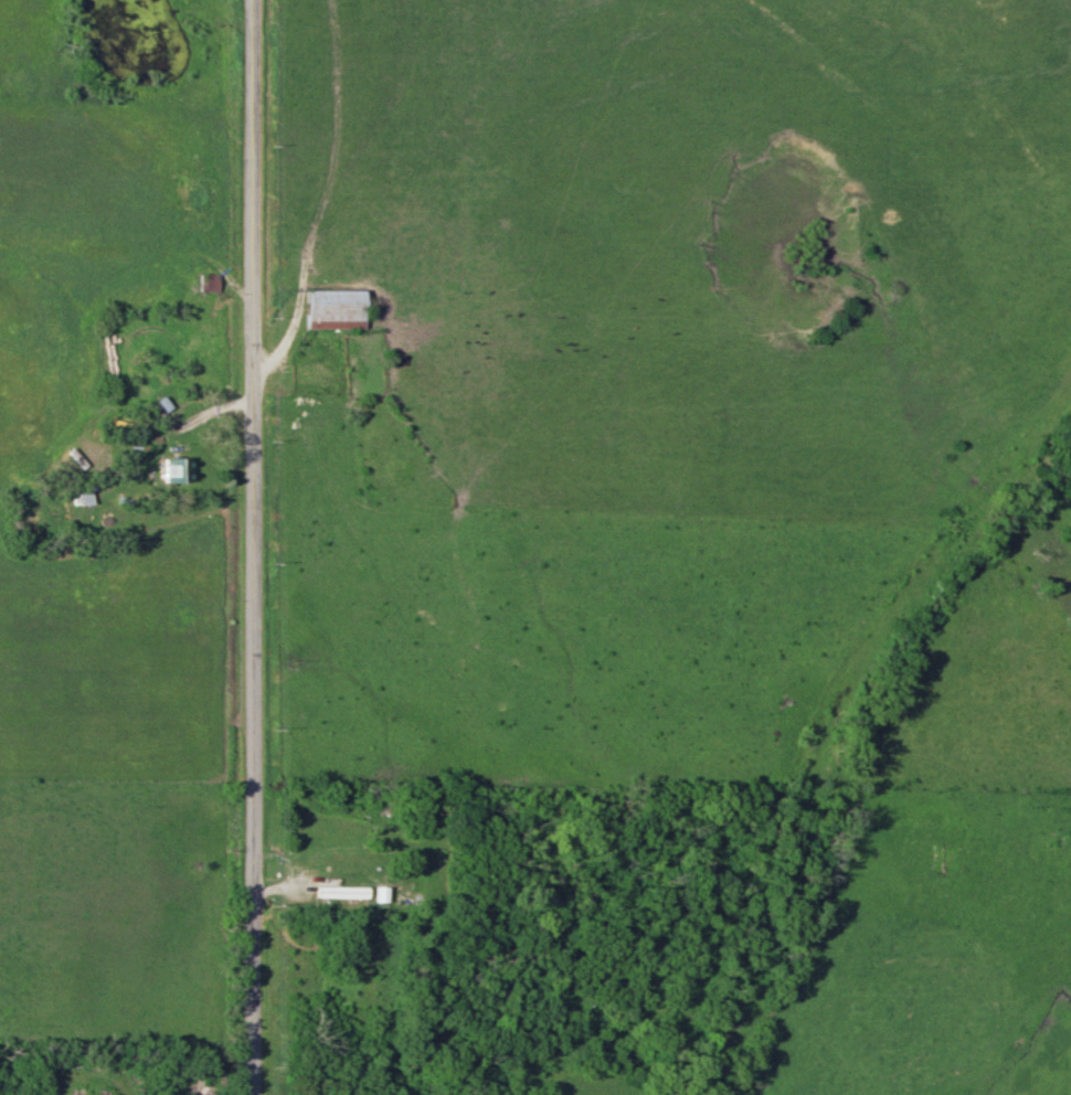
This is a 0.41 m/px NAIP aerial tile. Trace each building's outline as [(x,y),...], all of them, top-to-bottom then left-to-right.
[(218,275),(202,275),(203,293),(218,293),(218,275)] [(305,291),(306,324),(362,324),(362,290),(305,291)] [(164,458),(164,482),(188,482),(188,458),(164,458)]
